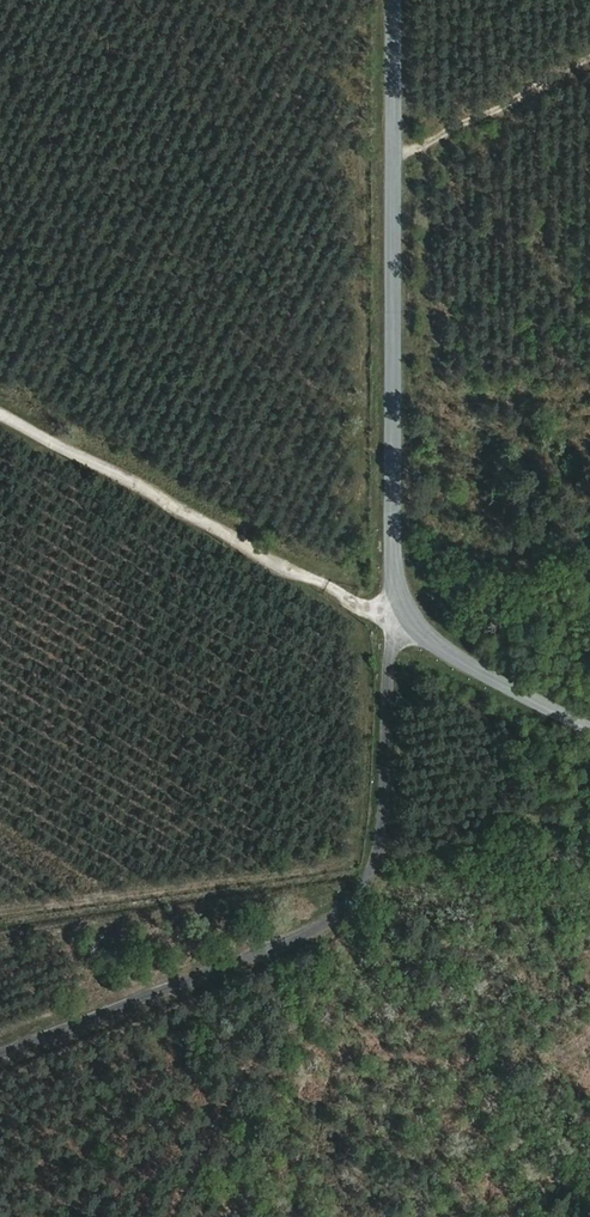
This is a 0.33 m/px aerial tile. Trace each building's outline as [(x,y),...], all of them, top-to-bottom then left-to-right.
[(559,581),(574,590),(584,576),(569,566),(559,581)]
